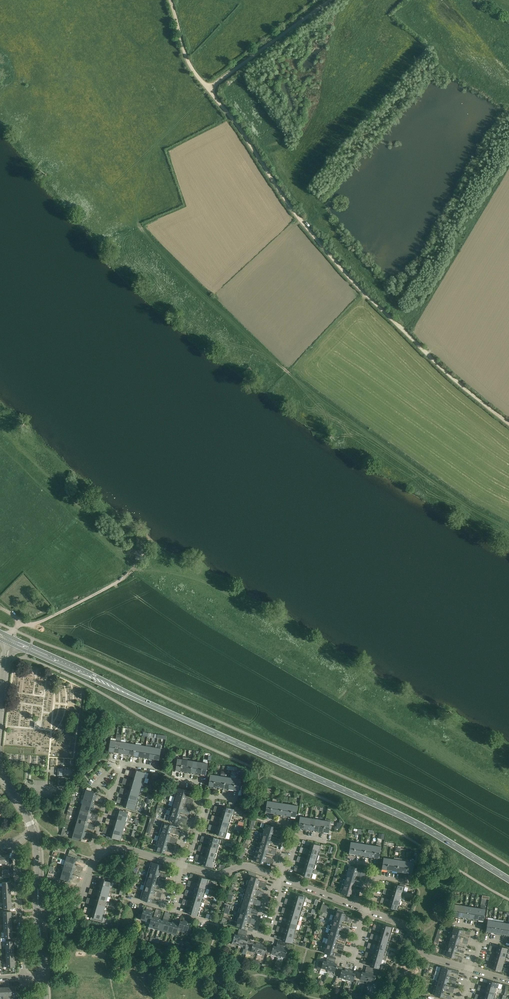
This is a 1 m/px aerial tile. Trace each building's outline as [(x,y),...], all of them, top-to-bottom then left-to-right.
[(144,777),(130,773),(129,776),(133,777),(133,779),(143,781),(144,782),(145,778),(144,777)] [(141,786),(127,782),(126,785),(131,786),(130,788),(140,791),(141,786)] [(83,794),(85,794),(103,800),(104,797),(95,795),(96,792),(84,789),(83,794)] [(139,795),(120,790),(119,793),(128,795),(128,797),(137,800),(139,795)] [(185,797),(185,795),(176,792),(174,797),(188,801),(189,798),(185,797)] [(93,802),(83,799),(82,799),(81,803),(82,804),(96,808),(97,805),(92,804),(93,802)] [(136,805),(122,801),(121,803),(125,805),(125,807),(134,810),(136,805)] [(182,806),(183,804),(173,801),(172,806),(185,810),(186,807),(182,806)] [(69,807),(65,821),(73,823),(75,816),(71,815),(73,808),(69,807)] [(81,808),(79,813),(93,817),(94,814),(90,813),(90,811),(81,808)] [(179,815),(180,813),(170,810),(169,815),(183,819),(184,817),(179,815)] [(222,816),(231,818),(233,814),(219,810),(218,812),(222,813),(222,816)] [(116,818),(126,821),(127,817),(113,813),(112,815),(117,816),(116,818)] [(88,820),(77,817),(75,822),(77,822),(90,826),(91,824),(87,822),(88,820)] [(219,825),(229,828),(230,823),(216,819),(215,821),(220,823),(219,825)] [(113,828),(123,831),(124,826),(110,822),(110,825),(114,826),(113,828)] [(161,827),(175,831),(176,828),(172,827),(172,825),(163,822),(161,827)] [(263,828),(277,832),(277,830),(273,829),(274,826),(261,823),(260,827),(263,828)] [(85,830),(75,827),(74,831),(92,837),(93,834),(84,832),(85,830)] [(227,832),(213,828),(213,831),(217,832),(216,834),(226,837),(227,832)] [(92,837),(74,831),(72,838),(80,841),(80,838),(82,839),(83,837),(92,839),(92,837)] [(123,836),(122,835),(108,831),(107,834),(111,835),(111,837),(122,840),(123,836)] [(169,836),(170,834),(160,831),(159,836),(172,840),(173,838),(169,836)] [(271,836),(261,833),(260,837),(279,843),(279,840),(271,838),(271,836)] [(279,843),(260,837),(259,842),(268,845),(269,843),(278,846),(279,843)] [(220,844),(206,840),(205,842),(209,844),(209,846),(218,848),(220,844)] [(166,845),(167,843),(157,841),(156,845),(170,849),(170,847),(166,845)] [(310,848),(320,850),(321,845),(307,841),(307,844),(311,845),(310,848)] [(268,845),(259,842),(257,842),(256,842),(256,843),(256,845),(258,845),(257,847),(271,851),(272,848),(268,847),(268,845)] [(217,853),(203,849),(202,852),(206,853),(206,855),(216,858),(217,853)] [(266,854),(256,851),(255,856),(269,860),(269,857),(265,856),(266,854)] [(320,860),(321,856),(319,855),(305,851),(304,853),(308,854),(308,857),(317,859),(320,860)] [(317,859),(308,857),(307,859),(298,856),(297,858),(316,864),(317,859)] [(214,862),(200,858),(200,861),(204,862),(203,864),(213,867),(214,862)] [(316,864),(297,858),(297,861),(305,864),(305,866),(314,869),(316,864)] [(75,865),(75,863),(66,860),(64,864),(83,870),(83,867),(75,865)] [(82,873),(83,870),(64,864),(63,869),(73,872),(73,870),(82,873)] [(348,865),(346,870),(360,874),(361,871),(357,870),(357,868),(348,865)] [(159,872),(159,870),(150,867),(148,871),(162,875),(163,873),(159,872)] [(72,874),(73,872),(61,869),(60,873),(75,878),(76,875),(72,874)] [(313,873),(299,869),(298,872),(303,873),(302,875),(312,878),(313,873)] [(75,878),(60,873),(59,878),(70,881),(70,879),(75,880),(75,878)] [(343,879),(357,883),(358,880),(354,879),(355,877),(345,874),(343,879)] [(198,881),(208,884),(209,879),(195,875),(195,878),(199,879),(198,881)] [(249,875),(248,880),(266,885),(267,882),(258,880),(259,878),(249,875)] [(156,881),(156,879),(147,876),(145,880),(159,885),(160,882),(156,881)] [(211,885),(208,884),(198,881),(198,883),(193,882),(193,884),(207,888),(209,889),(211,885)] [(394,886),(394,888),(403,891),(405,886),(386,881),(386,884),(394,886)] [(109,892),(111,887),(97,883),(96,885),(100,887),(100,889),(109,892)] [(195,890),(205,893),(207,888),(193,884),(192,887),(196,888),(195,890)] [(255,889),(256,887),(246,884),(245,889),(259,893),(259,890),(255,889)] [(351,888),(352,887),(342,884),(340,888),(359,894),(360,891),(351,888)] [(153,890),(154,888),(144,885),(143,890),(157,894),(157,891),(153,890)] [(295,899),(305,902),(306,897),(288,891),(287,894),(296,897),(295,899)] [(97,896),(97,898),(107,901),(108,896),(94,892),(93,895),(97,896)] [(391,898),(401,900),(402,896),(388,892),(388,894),(392,896),(391,898)] [(150,899),(151,897),(141,894),(140,899),(154,903),(155,900),(150,899)] [(193,899),(202,902),(204,898),(190,894),(189,896),(193,897),(193,899)] [(253,898),(253,896),(243,894),(242,898),(256,902),(257,900),(253,898)] [(4,911),(10,911),(10,908),(12,908),(12,901),(3,902),(4,908),(4,911)] [(94,907),(104,910),(105,905),(91,901),(91,904),(95,905),(94,907)] [(398,910),(399,905),(386,901),(385,904),(389,905),(388,907),(398,910)] [(302,911),(303,906),(289,902),(289,905),(293,906),(292,908),(302,911)] [(190,909),(200,911),(201,907),(187,903),(186,905),(191,907),(190,909)] [(239,907),(258,913),(259,910),(250,907),(250,906),(241,903),(239,907)] [(145,920),(149,907),(147,906),(146,910),(144,909),(142,914),(139,914),(138,918),(145,920)] [(106,911),(104,910),(94,907),(94,909),(89,908),(89,911),(105,915),(106,911)] [(153,928),(159,909),(156,909),(154,917),(152,917),(150,922),(148,927),(153,928)] [(158,929),(161,920),(159,919),(161,910),(159,909),(153,928),(158,929)] [(335,910),(333,915),(352,920),(352,918),(344,915),(344,913),(335,910)] [(103,922),(105,915),(89,911),(88,913),(92,914),(91,919),(103,922)] [(299,920),(301,915),(287,911),(286,914),(290,915),(290,917),(299,920)] [(248,915),(238,912),(237,917),(250,921),(251,918),(247,917),(248,915)] [(329,919),(332,919),(342,922),(342,920),(351,923),(352,920),(333,915),(331,914),(329,919)] [(162,931),(167,917),(164,916),(163,920),(161,920),(158,929),(162,931)] [(182,931),(187,918),(184,917),(183,921),(180,920),(179,925),(177,930),(178,930),(182,931)] [(299,920),(290,917),(289,919),(280,917),(279,919),(298,925),(299,920)] [(189,918),(187,918),(182,931),(190,934),(192,927),(189,926),(190,923),(188,922),(189,918)] [(176,935),(178,930),(177,930),(179,925),(177,924),(178,920),(173,919),(172,923),(170,922),(167,932),(176,935)] [(287,924),(287,926),(296,929),(298,925),(279,919),(279,922),(287,924)] [(332,919),(331,924),(344,928),(345,926),(341,924),(342,922),(332,919)] [(245,924),(235,921),(233,920),(231,925),(248,930),(249,927),(244,926),(245,924)] [(390,936),(392,932),(373,926),(373,929),(381,932),(381,933),(390,936)] [(339,931),(327,928),(326,932),(328,932),(328,933),(346,939),(347,936),(338,934),(339,931)] [(284,935),(294,938),(295,934),(281,930),(281,932),(285,933),(284,935)] [(13,931),(4,931),(4,938),(6,938),(6,941),(12,941),(12,938),(13,937),(13,931)] [(448,936),(463,940),(464,938),(459,936),(460,934),(450,932),(449,935),(448,935),(448,936)] [(233,941),(239,943),(242,934),(238,933),(238,935),(235,934),(234,935),(234,936),(233,941)] [(346,939),(328,933),(327,938),(336,941),(337,939),(346,941),(346,939)] [(246,935),(242,934),(239,943),(246,945),(245,949),(249,950),(252,941),(248,940),(248,939),(248,938),(246,937),(246,935)] [(336,941),(327,938),(326,938),(324,937),(322,942),(344,948),(344,945),(335,943),(336,941)] [(378,943),(388,946),(389,941),(375,937),(374,940),(379,941),(378,943)] [(258,953),(260,943),(256,942),(256,944),(254,943),(254,942),(252,941),(249,950),(258,953)] [(457,946),(457,944),(448,941),(446,945),(465,951),(466,948),(457,946)] [(322,942),(321,946),(324,947),(333,950),(334,948),(343,950),(344,948),(322,942)] [(268,954),(270,946),(267,945),(266,947),(264,946),(264,945),(260,943),(258,953),(264,955),(265,953),(268,954)] [(278,955),(281,946),(277,944),(276,946),(274,945),(273,947),(270,946),(268,954),(278,957),(278,955)] [(285,947),(281,946),(278,955),(285,957),(286,952),(287,952),(287,951),(287,949),(284,949),(285,947)] [(375,952),(385,955),(386,950),(373,946),(372,949),(376,950),(375,952)] [(333,952),(333,950),(324,947),(322,952),(336,956),(337,953),(333,952)] [(497,955),(506,958),(508,953),(489,948),(489,950),(497,953),(497,955)] [(454,955),(455,953),(445,950),(444,955),(458,959),(458,956),(454,955)] [(384,960),(385,955),(375,952),(375,954),(366,952),(365,954),(384,960)] [(373,961),(382,964),(384,960),(365,954),(364,957),(373,959),(373,961)] [(494,964),(504,967),(505,962),(491,958),(490,961),(495,962),(494,964)] [(317,969),(327,972),(331,960),(327,959),(326,961),(323,960),(323,961),(319,960),(317,969)] [(337,976),(339,967),(337,966),(337,965),(337,964),(334,963),(335,961),(331,960),(327,972),(334,974),(334,975),(337,976)] [(381,969),(382,964),(373,961),(372,963),(363,961),(362,964),(367,965),(381,969)] [(440,966),(439,971),(449,974),(449,972),(458,974),(459,972),(440,966)] [(337,976),(346,979),(349,969),(345,968),(345,970),(342,969),(343,968),(339,967),(337,976)] [(357,980),(359,972),(356,971),(355,973),(353,972),(353,971),(349,969),(346,979),(353,981),(354,979),(357,980)] [(361,973),(359,972),(357,980),(360,981),(366,983),(370,972),(365,970),(365,972),(362,971),(362,973),(361,973)] [(449,974),(439,971),(438,976),(452,980),(452,977),(448,976),(449,974)] [(373,974),(374,973),(370,972),(366,983),(373,985),(375,978),(376,977),(375,977),(376,975),(373,974)] [(488,985),(498,988),(499,983),(481,978),(480,981),(489,983),(488,985)] [(446,983),(436,980),(435,985),(449,989),(450,986),(445,985),(446,983)] [(495,997),(496,993),(482,988),(482,991),(486,992),(485,994),(495,997)] [(443,992),(434,990),(432,994),(446,998),(447,996),(443,994),(443,992)]
